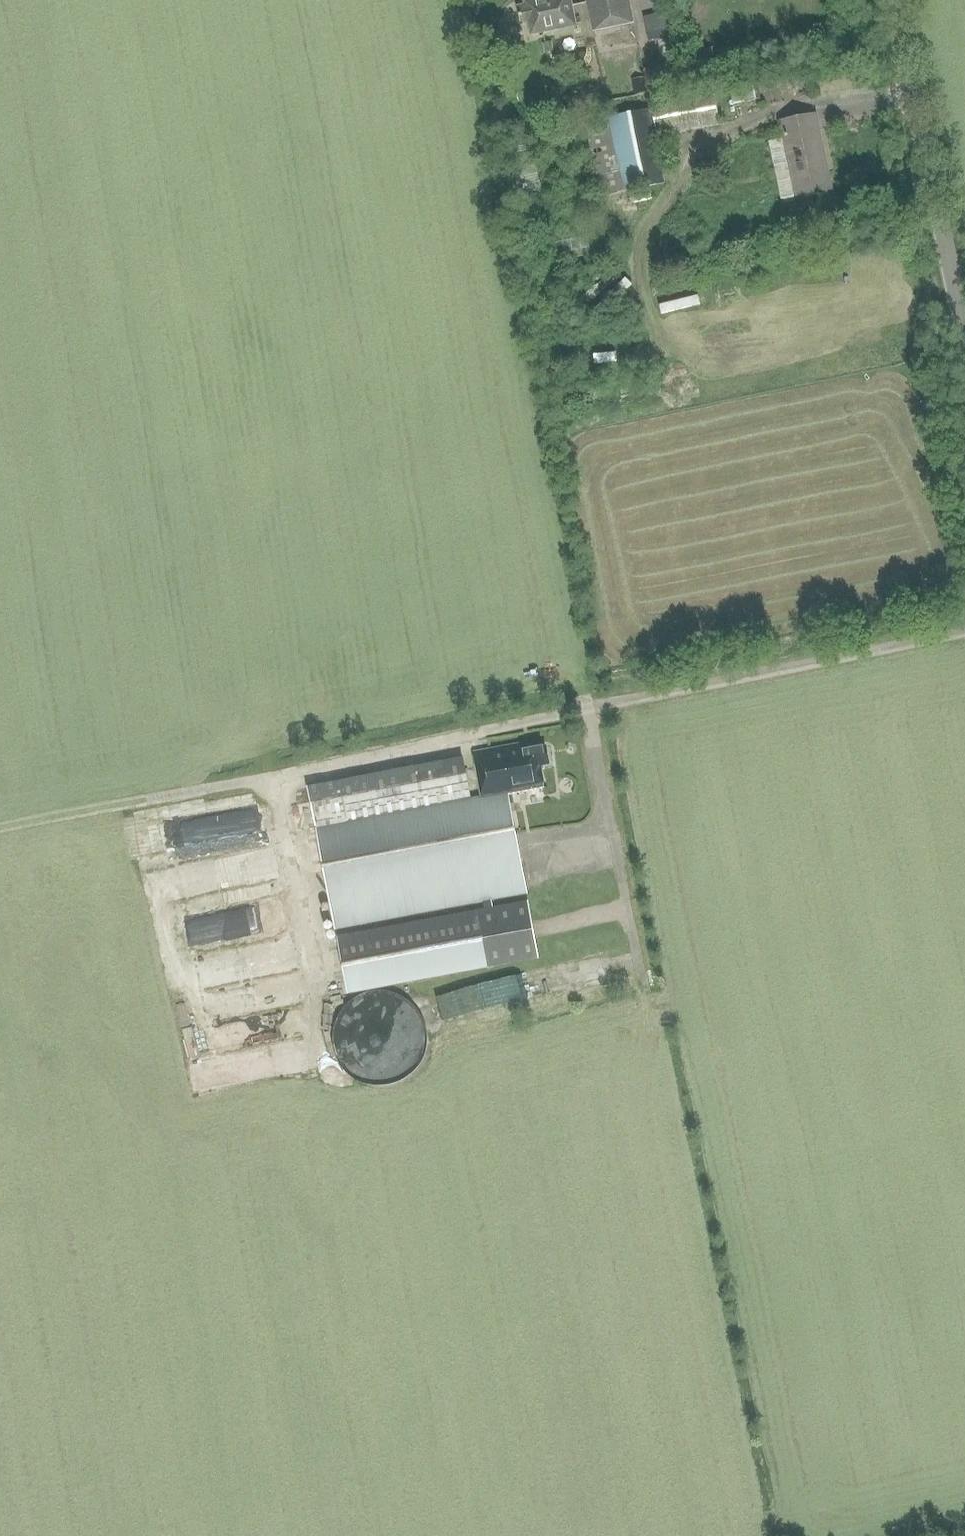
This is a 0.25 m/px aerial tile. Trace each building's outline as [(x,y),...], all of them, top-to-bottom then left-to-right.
[(576,25),(571,0),(524,0),(525,5),(518,6),(521,23),(528,22),(531,34),(576,25)] [(591,31),(633,22),(629,0),(585,0),(591,31)] [(672,35),(669,11),(648,14),(651,38),(672,35)] [(757,83),(730,87),(732,103),(760,99),(757,83)] [(650,100),(657,137),(720,125),(714,89),(650,100)] [(648,108),(586,122),(602,196),(665,182),(648,108)] [(781,199),(797,196),(831,189),(815,114),(781,121),(785,137),(768,141),(781,199)] [(514,193),(528,189),(540,186),(529,142),(504,148),(514,193)] [(648,188),(629,192),(632,203),(651,198),(648,188)] [(665,313),(704,302),(701,292),(662,303),(665,313)] [(902,629),(901,621),(890,623),(892,632),(902,629)] [(463,758),(403,769),(307,786),(334,928),(526,893),(508,794),(544,788),(540,765),(549,764),(545,747),(522,751),(521,744),(473,752),(481,797),(471,799),(463,758)] [(218,887),(245,878),(238,855),(210,864),(218,887)] [(290,899),(191,920),(197,948),(296,927),(290,899)] [(528,901),(336,936),(347,994),(538,959),(528,901)] [(446,1016),(517,996),(511,974),(440,994),(446,1016)] [(289,982),(292,998),(305,995),(302,979),(289,982)] [(208,1046),(295,1034),(291,1011),(240,1018),(241,1023),(206,1028),(208,1046)]
